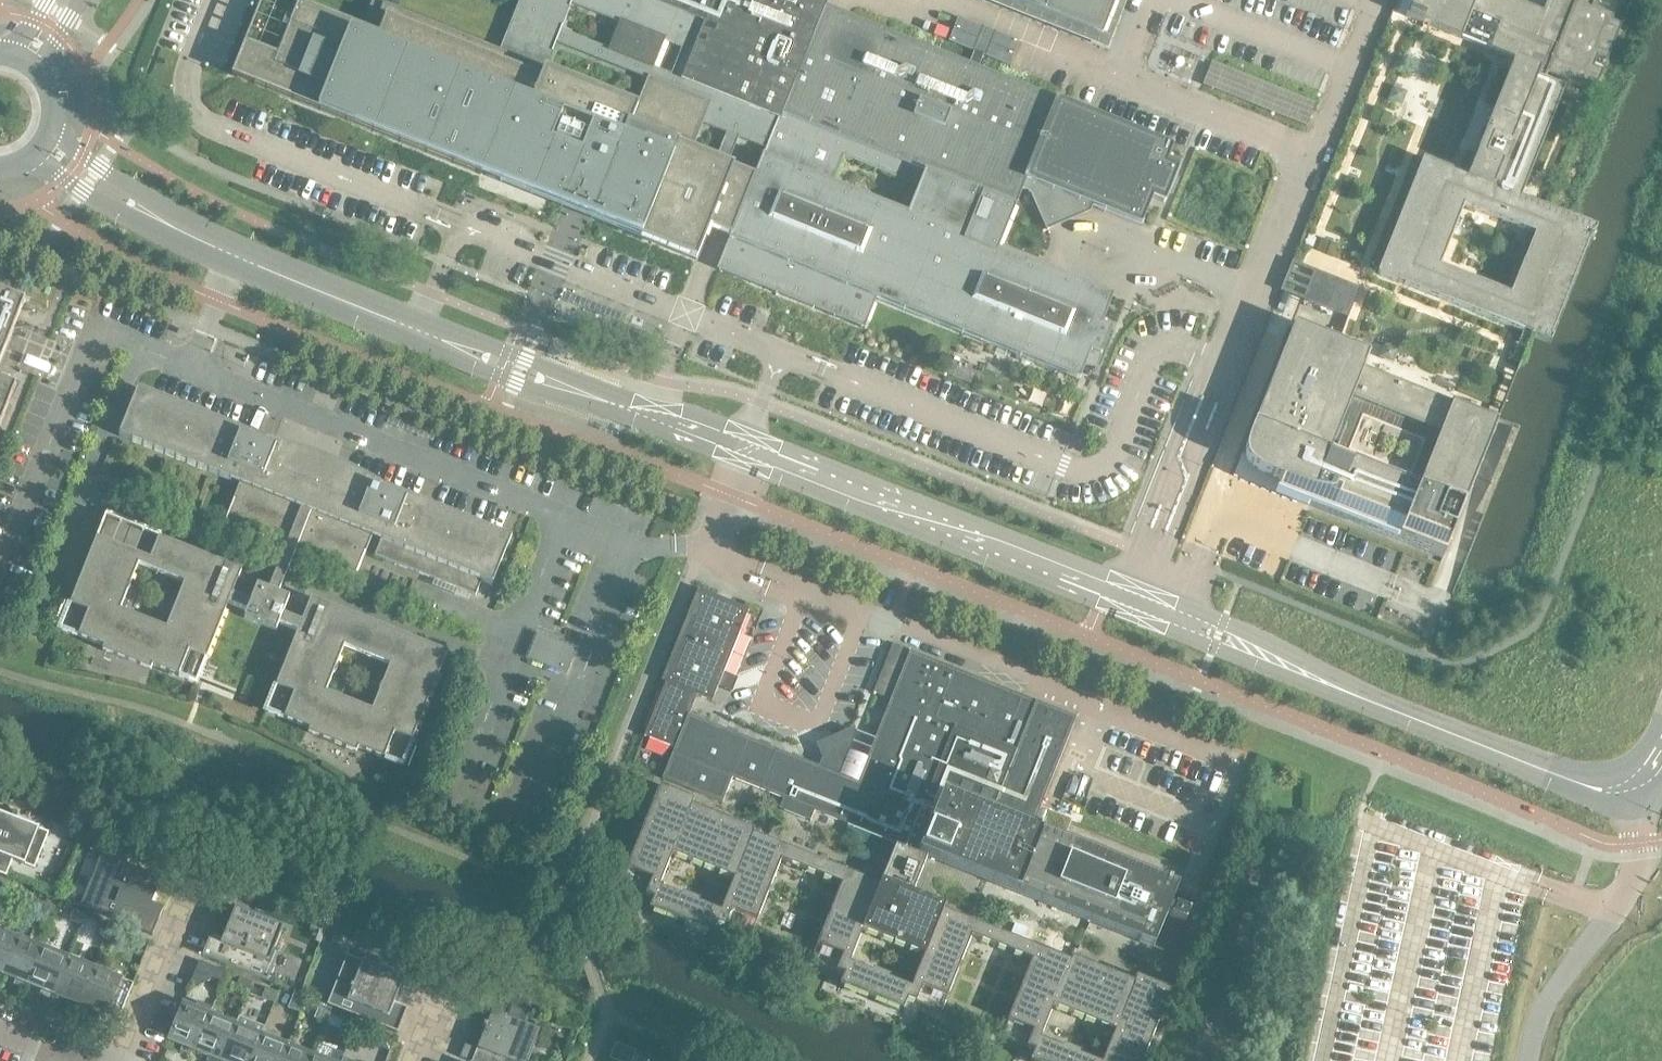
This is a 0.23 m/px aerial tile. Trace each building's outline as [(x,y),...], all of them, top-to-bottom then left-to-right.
[(922,317),(1079,380),(1087,361),(1096,364),(1100,354),(1101,354),(1111,328),(1101,324),(1113,295),(997,249),(1022,188),(1031,192),(1049,233),(1050,232),(1049,229),(1090,211),(1092,206),(1141,225),(1152,198),(1165,203),(1179,168),(1166,163),(1173,145),(850,17),(846,29),(827,22),(819,43),(811,40),(826,0),(520,0),(517,8),(515,12),(500,50),(384,4),(386,0),(372,0),(361,27),(294,0),(261,0),(231,76),(480,174),(483,168),(562,200),(595,213),(614,220),(611,226),(696,260),(709,226),(730,235),(717,269),(864,328),(875,298),(886,302),(922,317)] [(1101,37),(1116,0),(1008,0),(1101,37)] [(1379,274),(1550,343),(1597,227),(1566,215),(1520,197),(1559,101),(1564,88),(1545,80),(1548,73),(1594,91),(1621,24),(1620,24),(1612,21),(1614,16),(1592,8),(1595,0),(1548,0),(1544,10),(1518,0),(1412,0),(1405,16),(1514,59),(1467,176),(1423,158),(1378,271),(1378,272),(1378,273),(1378,274),(1379,274)] [(1148,60),(1162,69),(1176,44),(1161,36),(1148,60)] [(1309,124),(1319,100),(1214,59),(1204,84),(1309,124)] [(1316,270),(1304,300),(1348,317),(1360,287),(1316,270)] [(25,300),(0,290),(0,362),(25,300)] [(1314,491),(1309,505),(1442,558),(1498,419),(1453,401),(1364,365),(1369,353),(1294,323),(1248,438),(1247,440),(1246,442),(1245,444),(1245,445),(1245,448),(1245,450),(1245,452),(1245,455),(1246,457),(1247,459),(1249,462),(1250,464),(1254,466),(1260,470),(1271,475),(1276,478),(1286,482),(1293,484),(1301,487),(1314,491)] [(630,326),(626,334),(624,341),(652,352),(658,337),(630,326)] [(9,403),(10,404),(21,384),(0,372),(0,425),(9,403)] [(107,511),(60,629),(103,647),(102,650),(150,669),(152,665),(196,683),(228,603),(247,610),(244,618),(276,631),(279,623),(297,631),(265,711),(309,729),(308,733),(356,752),(358,748),(402,765),(447,652),(311,598),(301,621),(283,613),(289,598),(278,594),(295,550),(301,553),(356,574),(365,552),(366,552),(373,533),(382,536),(374,555),(475,596),(481,581),(492,585),(511,538),(381,486),(371,480),(364,476),(349,468),(338,463),(326,458),(317,455),(309,452),(295,447),(281,444),(268,441),(137,389),(119,436),(230,481),(232,477),(241,480),(233,499),(234,499),(225,522),(285,546),(268,590),(257,586),(251,601),(232,593),(241,570),(160,537),(161,533),(107,511)] [(945,906),(913,893),(927,858),(1153,948),(1165,917),(1184,924),(1189,913),(1186,911),(1241,775),(1120,727),(1083,819),(1192,862),(1177,899),(1173,897),(1178,886),(1161,879),(1160,880),(1041,832),(1041,831),(1032,827),(1076,718),(908,650),(865,758),(847,751),(845,755),(824,747),(817,766),(689,715),(697,695),(712,701),(749,609),(698,589),(661,680),(665,682),(644,736),(674,748),(662,779),(722,803),(731,778),(783,799),(779,809),(810,821),(814,811),(896,844),(880,884),(752,834),(754,829),(692,805),(694,799),(659,785),(620,884),(653,898),(649,908),(712,934),(717,923),(750,936),(781,860),(841,884),(810,960),(844,974),(840,985),(903,1010),(907,999),(941,1012),(971,936),(1031,960),(1001,1036),(1034,1050),(1030,1060),(1031,1060),(1094,1060),(1079,1055),(1081,1052),(1063,1045),(1062,1048),(1040,1039),(1053,1006),(1115,1031),(1103,1060),(1142,1060),(1171,989),(1137,976),(1134,981),(1072,956),(1070,960),(943,910),(945,906)] [(577,649),(568,646),(558,670),(567,673),(577,649)] [(6,876),(12,860),(34,868),(48,832),(0,813),(0,874),(6,876)] [(70,893),(67,901),(79,906),(118,921),(152,935),(159,918),(147,913),(161,878),(100,854),(83,898),(70,893)] [(183,896),(193,871),(181,866),(171,890),(183,896)] [(196,900),(205,876),(193,871),(183,896),(196,900)] [(208,905),(217,881),(205,876),(196,900),(208,905)] [(220,910),(228,890),(229,886),(217,881),(208,905),(220,910)] [(29,904),(33,894),(21,889),(17,899),(29,904)] [(59,905),(47,900),(43,909),(55,914),(59,905)] [(202,955),(267,981),(280,950),(275,948),(283,926),(235,907),(225,931),(226,931),(223,938),(211,933),(202,955)] [(81,925),(85,916),(85,915),(73,910),(69,920),(81,925)] [(107,935),(111,926),(111,925),(98,920),(95,930),(107,935)] [(309,921),(305,931),(311,933),(309,940),(319,944),(325,929),(326,927),(309,921)] [(327,927),(321,942),(330,945),(335,931),(327,927)] [(17,936),(0,930),(0,972),(2,973),(17,936)] [(137,936),(125,931),(121,941),(133,945),(137,936)] [(28,983),(43,947),(17,936),(2,973),(28,983)] [(54,994),(69,957),(43,947),(28,983),(54,994)] [(79,1004),(94,967),(69,957),(54,994),(79,1004)] [(199,961),(196,971),(190,985),(203,990),(209,976),(222,981),(226,972),(199,961)] [(398,1033),(402,1020),(388,1015),(404,977),(364,961),(343,1011),(398,1033)] [(428,993),(438,969),(425,964),(416,988),(428,993)] [(133,983),(94,967),(79,1004),(119,1020),(133,983)] [(441,998),(451,974),(438,969),(428,993),(441,998)] [(453,1003),(463,979),(451,974),(441,998),(453,1003)] [(252,982),(240,977),(236,987),(248,992),(252,982)] [(465,1008),(475,983),(463,979),(453,1003),(465,1008)] [(487,988),(475,983),(465,1008),(477,1012),(487,988)] [(278,992),(266,987),(262,997),(274,1002),(278,992)] [(300,1012),(304,1003),(306,996),(294,991),(288,1008),(300,1012)] [(196,1050),(210,1014),(213,1007),(198,1001),(195,1008),(183,1003),(169,1039),(196,1050)] [(330,1013),(329,1013),(318,1008),(314,1018),(326,1022),(330,1013)] [(459,1057),(469,1060),(500,1060),(504,1049),(521,1055),(532,1026),(492,1010),(480,1039),(483,1040),(480,1050),(476,1048),(476,1047),(464,1043),(459,1057)] [(236,1024),(210,1014),(196,1050),(222,1060),(236,1024)] [(262,1034),(263,1035),(266,1027),(239,1016),(236,1024),(222,1060),(223,1060),(252,1060),(262,1034)] [(356,1023),(344,1018),(340,1028),(352,1033),(356,1023)] [(369,1028),(356,1023),(352,1033),(366,1038),(369,1028)] [(288,1045),(263,1035),(262,1034),(252,1060),(281,1060),(288,1045)] [(634,1060),(639,1048),(619,1040),(615,1053),(634,1060)] [(313,1055),(288,1045),(281,1060),(311,1060),(313,1055)]
